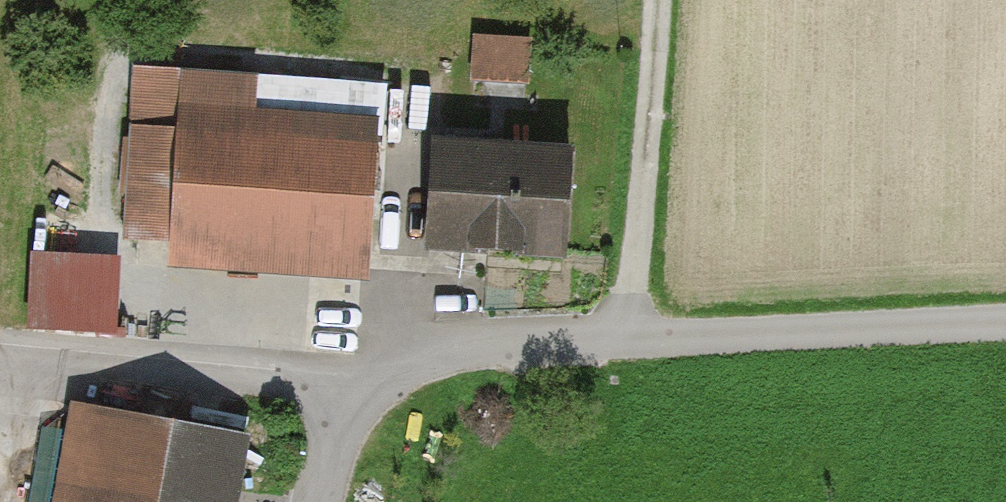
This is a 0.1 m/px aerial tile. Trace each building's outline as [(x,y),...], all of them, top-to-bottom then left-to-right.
[(546,41),(491,38),(488,80),(544,84),(546,41)] [(284,70),(165,62),(152,246),(393,263),(404,118),(282,109),(284,70)] [(612,156),(473,144),(463,250),(603,262),(612,156)] [(79,388),(56,501),(236,501),(252,423),(79,388)]
